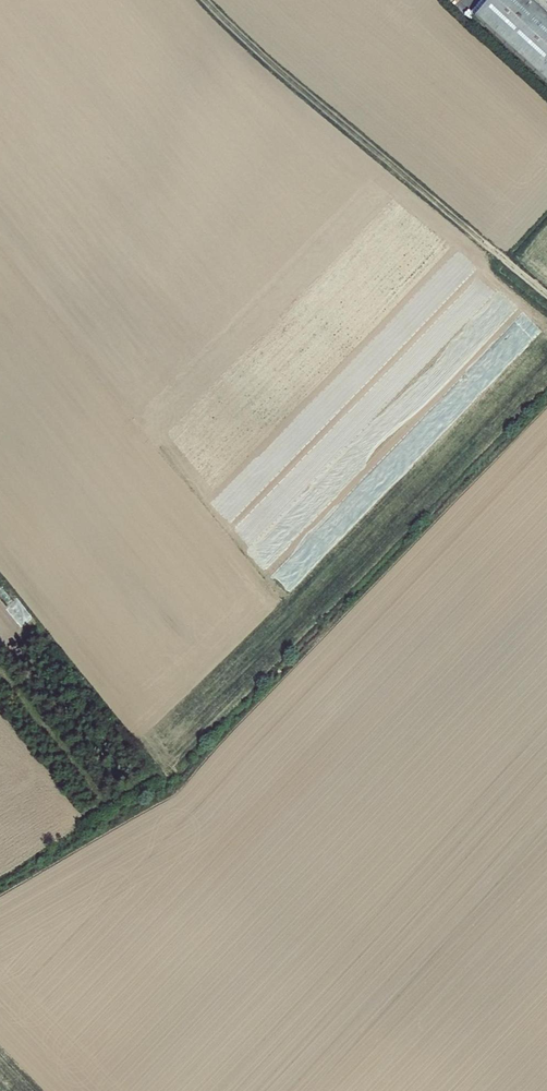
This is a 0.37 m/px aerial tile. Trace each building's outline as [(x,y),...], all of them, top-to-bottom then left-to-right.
[(479,20),(546,82),(546,0),(497,0),(479,20)]
